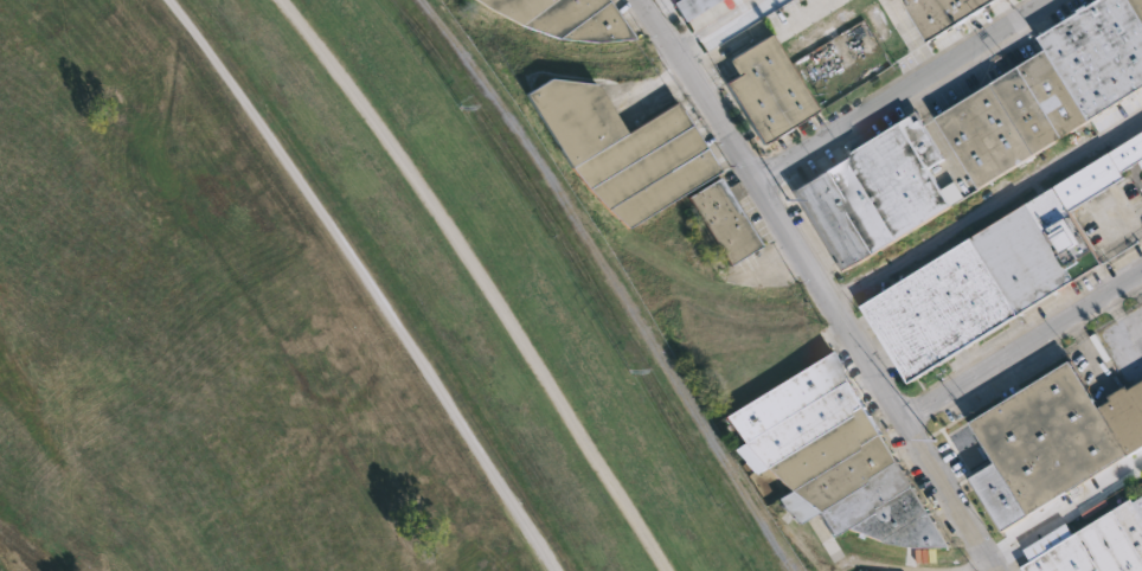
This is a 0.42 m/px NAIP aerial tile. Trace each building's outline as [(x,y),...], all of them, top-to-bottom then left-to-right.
[(487,7),(476,0),(609,0),(636,37),(596,41),(559,38),(521,25),(487,7)] [(673,2),(677,0),(717,0),(685,20),(673,2)] [(929,40),(904,0),(994,0),(975,12),(929,40)] [(1041,36),(1099,0),(1141,0),(1141,88),(1092,118),(1050,49),(1041,36)] [(771,33),(819,109),(764,143),(726,82),(738,73),(729,59),(734,57),(738,54),(742,52),(771,33)] [(1092,118),(981,187),(938,117),(1050,49),(1092,118)] [(620,120),(627,131),(678,101),(720,171),(628,227),(608,207),(571,167),(525,94),(552,77),(597,83),(620,120)] [(915,115),(919,122),(923,120),(947,158),(931,168),(952,205),(843,271),(793,191),(915,115)] [(1058,185),(1141,134),(1141,162),(1127,172),(1129,177),(1073,211),(1058,185)] [(761,246),(763,250),(758,252),(757,249),(730,264),(688,195),(720,177),(762,245),(761,246)] [(1073,211),(1105,262),(911,381),(865,307),(1058,185),(1073,211)] [(833,351),(952,547),(915,547),(885,543),(847,528),(834,537),(819,512),(800,524),(783,506),(778,499),(791,492),(765,468),(756,474),(753,473),(734,449),(744,443),(725,417),(833,351)] [(1128,390),(1141,381),(1141,448),(1129,456),(1128,454),(1003,532),(971,480),(996,464),(970,422),(1070,360),(1099,409),(1112,400),(1109,396),(1125,386),(1128,390)] [(1136,502),(1141,499),(1141,570),(1026,570),(1024,567),(1033,562),(1026,550),(1067,524),(1076,537),(1135,500),(1136,502)]
